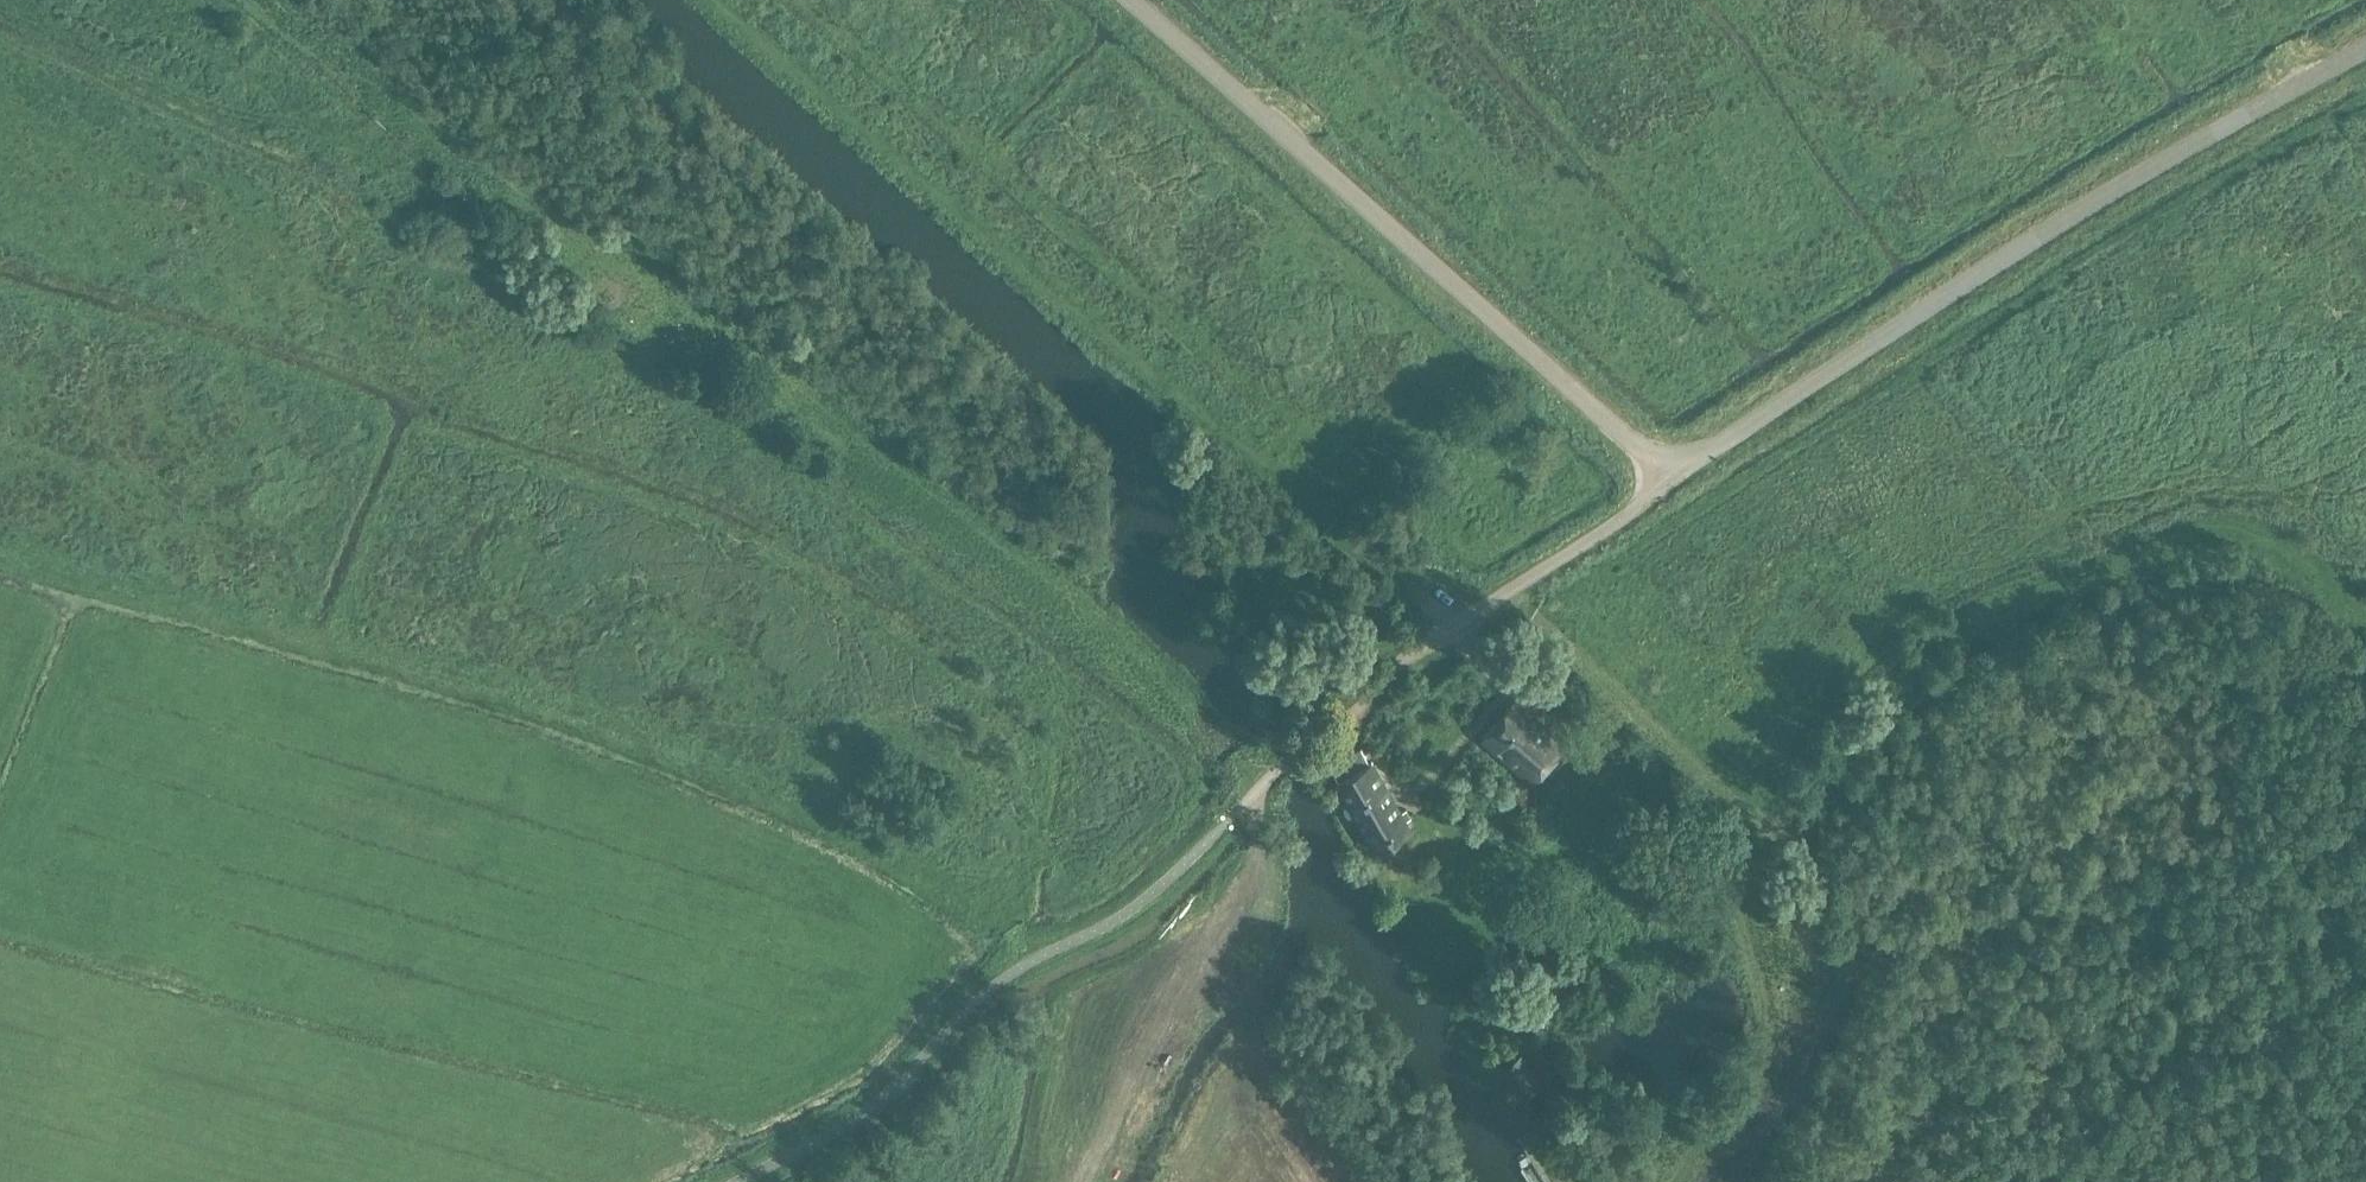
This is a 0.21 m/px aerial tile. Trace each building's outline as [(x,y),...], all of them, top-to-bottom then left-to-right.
[(1479,739),(1530,782),(1561,744),(1510,702),(1479,739)] [(1332,765),(1340,780),(1338,781),(1356,815),(1391,796),(1374,763),(1371,764),(1362,749),(1332,765)] [(1391,796),(1356,815),(1373,849),(1409,830),(1405,822),(1411,818),(1406,809),(1400,812),(1391,796)]
